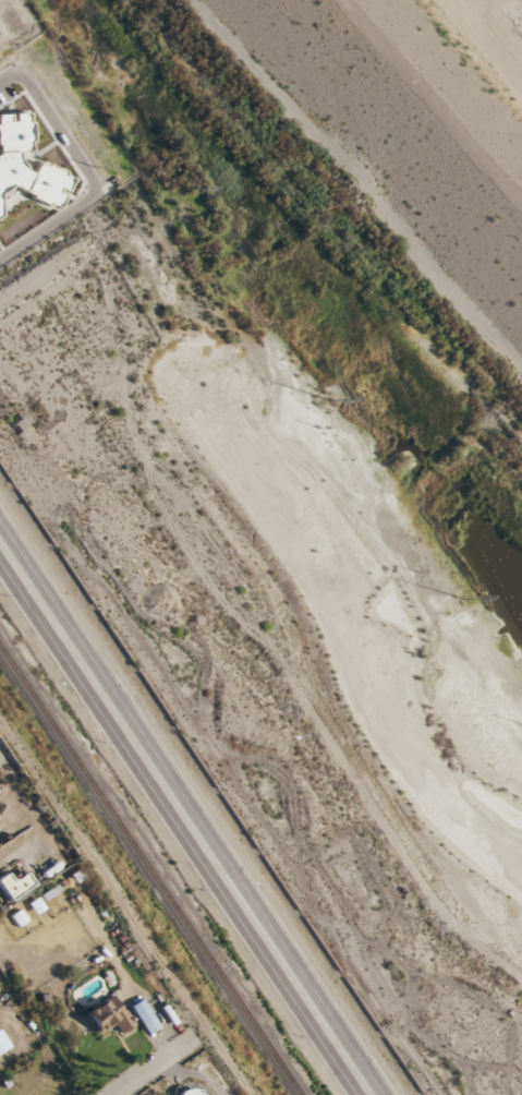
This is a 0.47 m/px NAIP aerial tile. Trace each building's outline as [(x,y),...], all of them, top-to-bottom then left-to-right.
[(84,1013),(98,1034),(110,1025),(116,1034),(131,1024),(111,995),(84,1013)] [(159,1026),(141,999),(129,1006),(147,1034),(159,1026)]
